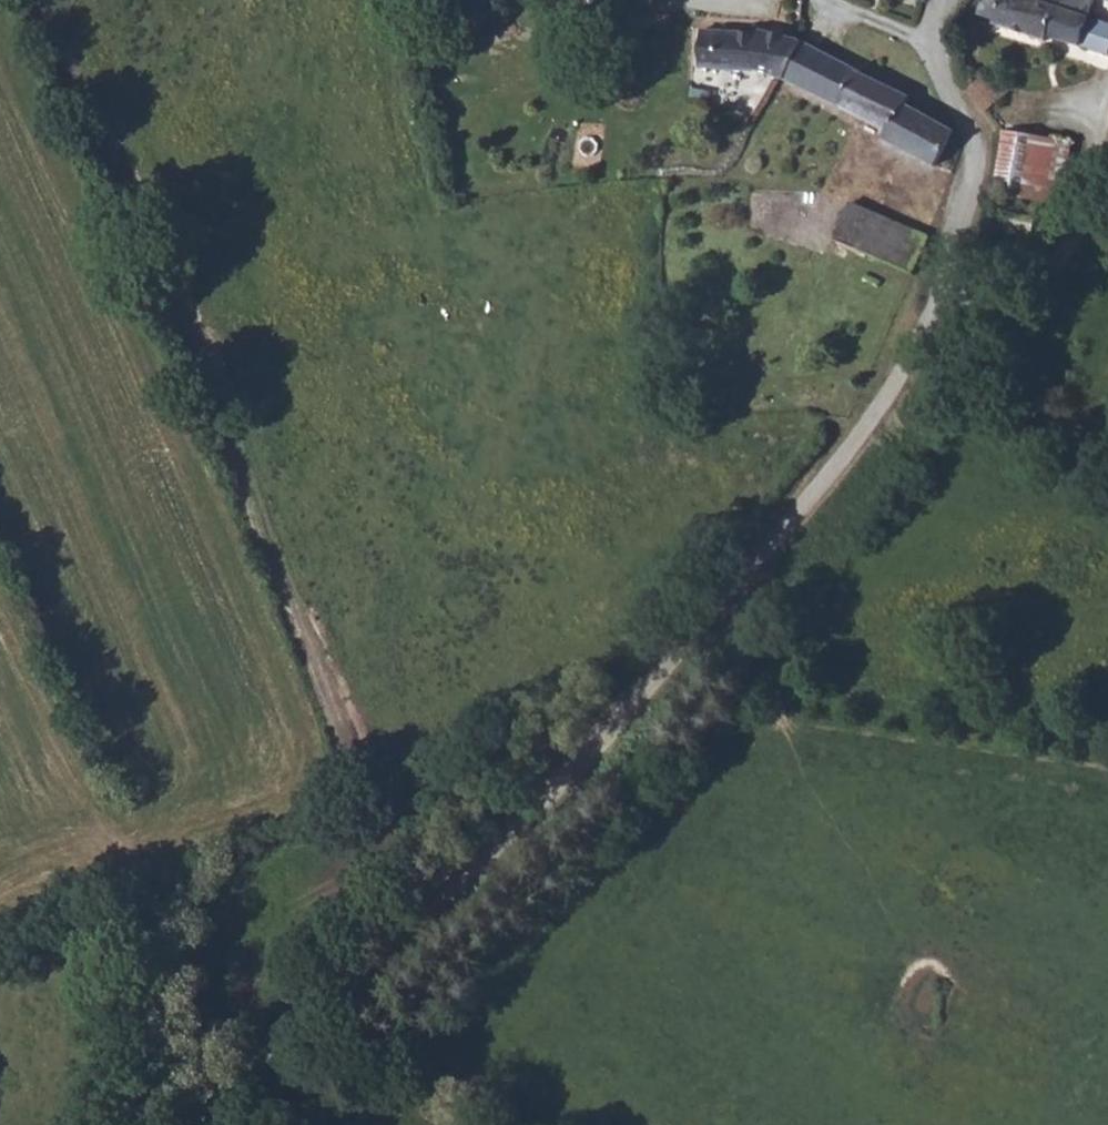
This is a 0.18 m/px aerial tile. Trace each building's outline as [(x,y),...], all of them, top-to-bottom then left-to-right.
[(1001,13),(1000,20),(1060,29),(1065,0),(990,0),(988,11),(1001,13)] [(1060,29),(1087,36),(1099,0),(1065,0),(1060,29)] [(698,72),(722,75),(781,83),(798,49),(756,42),(755,47),(703,41),(698,72)] [(781,83),(807,98),(827,63),(798,49),(781,83)] [(807,98),(886,141),(881,151),(932,177),(951,143),(917,123),(922,113),(900,100),(827,63),(807,98)] [(1002,197),(1035,201),(1043,143),(1009,141),(1006,169),(1002,197)] [(1042,202),(1060,204),(1067,147),(1043,143),(1035,201),(1042,202)] [(826,252),(903,288),(921,253),(844,214),(826,252)]
